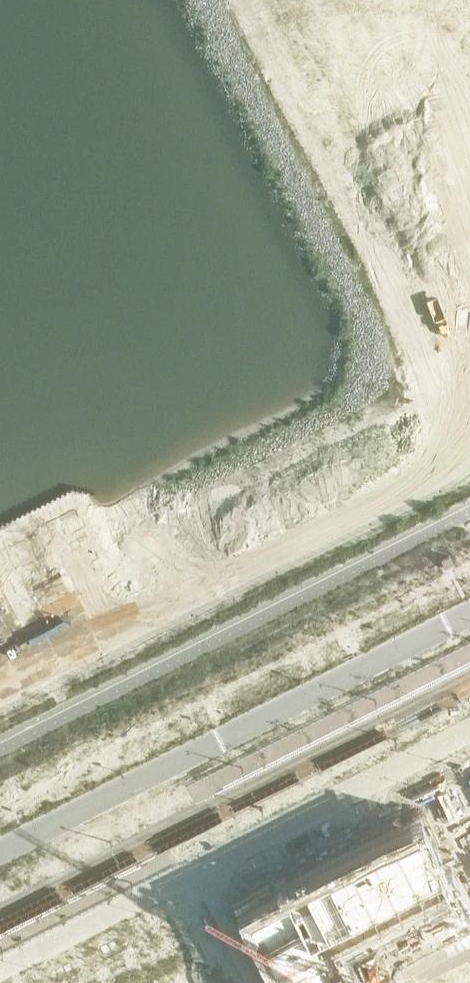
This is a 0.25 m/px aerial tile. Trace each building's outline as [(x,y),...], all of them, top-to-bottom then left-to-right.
[(449,555),(441,559),(445,567),(453,563),(449,555)] [(246,911),(251,921),(283,982),(333,982),(320,958),(336,950),(338,956),(454,897),(423,835),(417,825),(246,911)] [(210,929),(104,982),(238,982),(210,929)]
